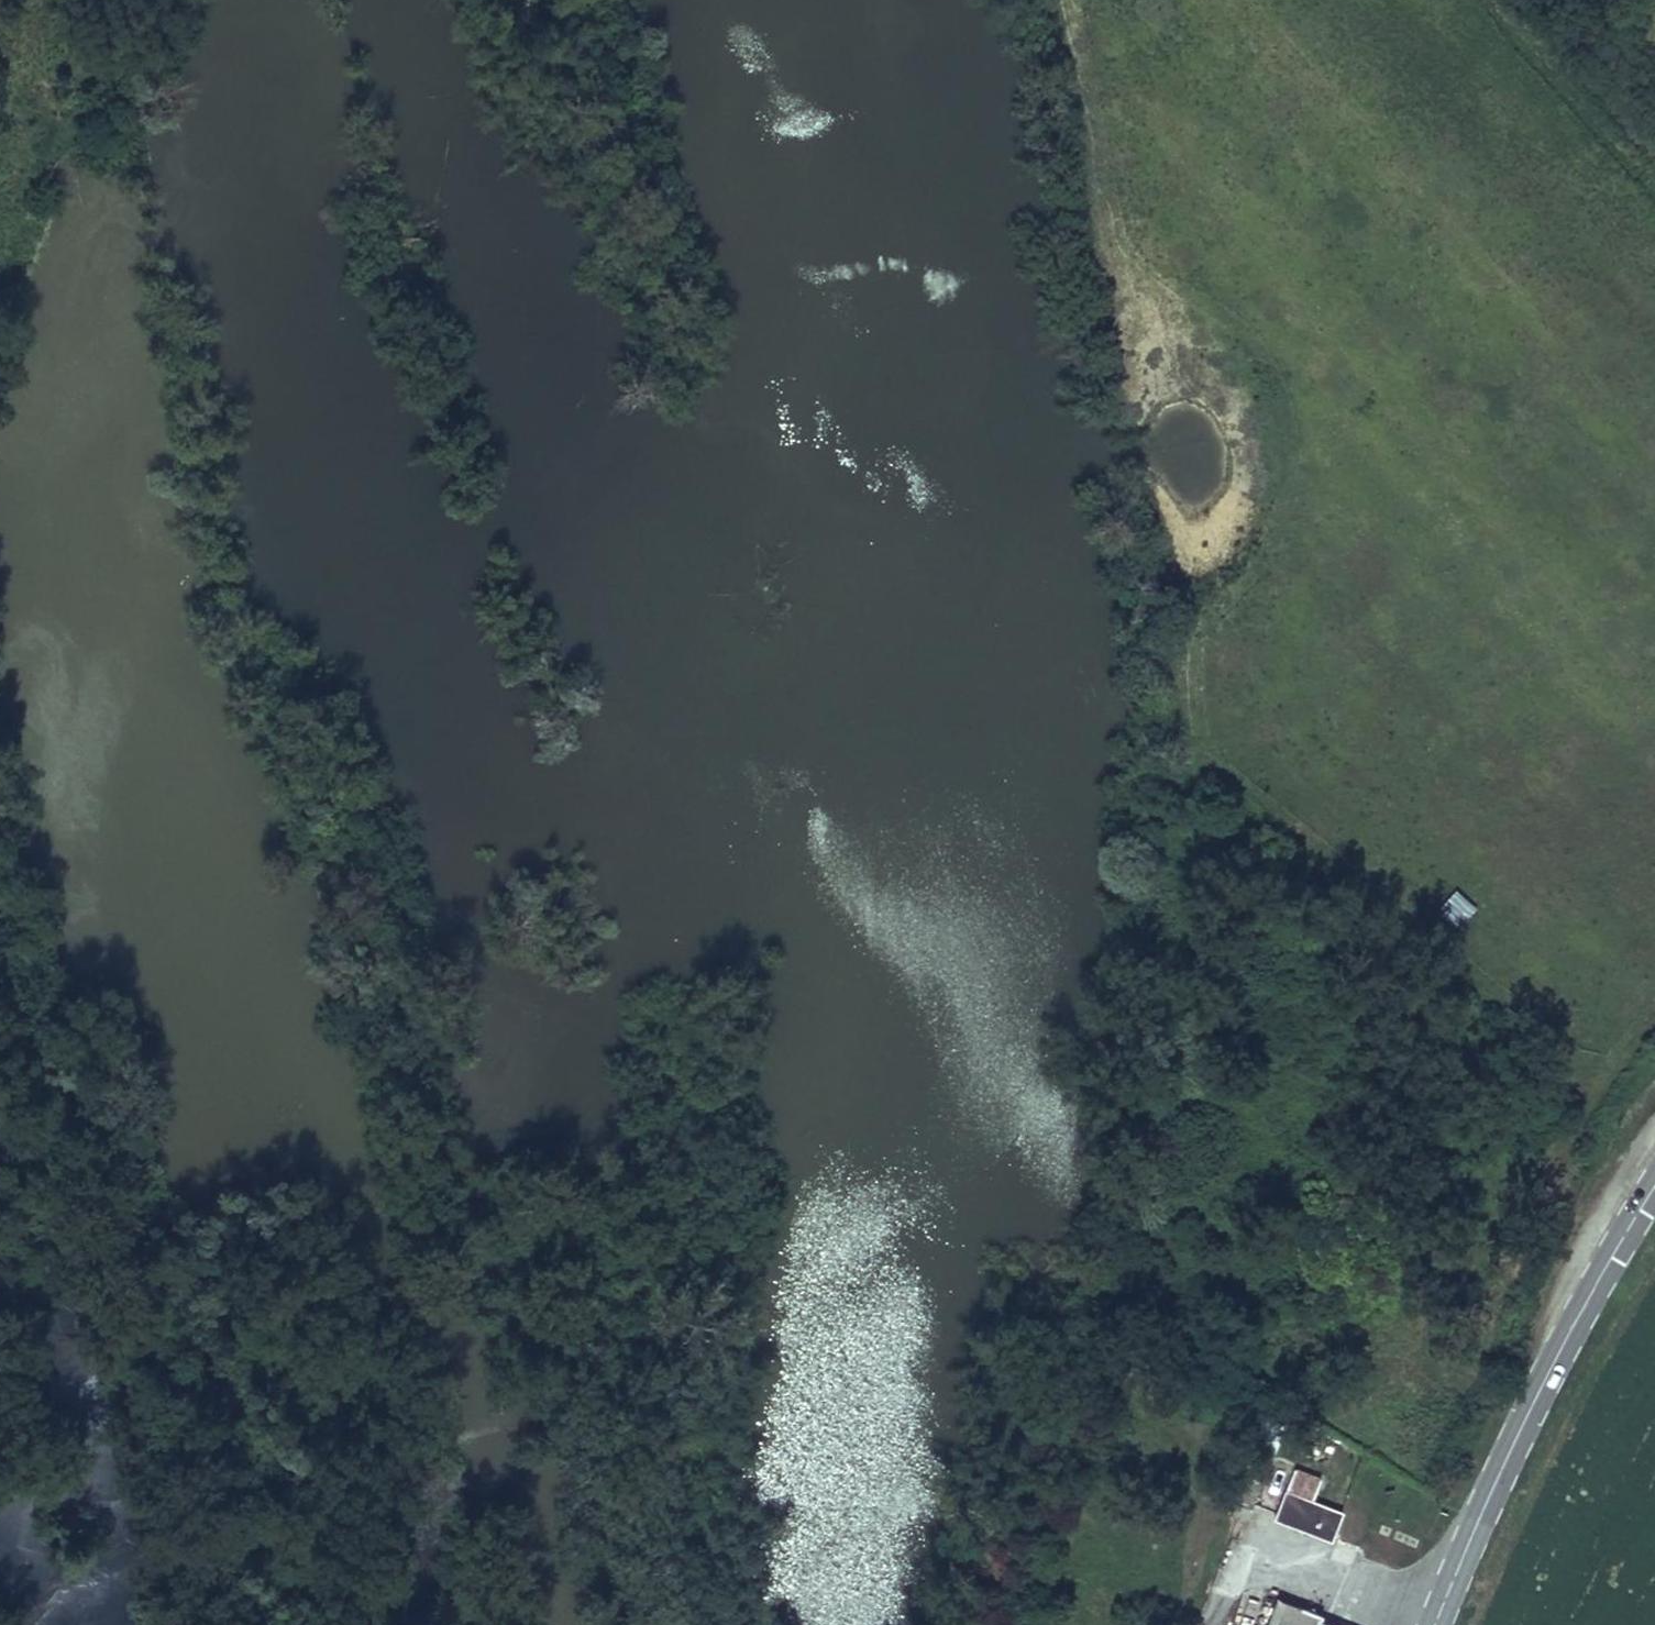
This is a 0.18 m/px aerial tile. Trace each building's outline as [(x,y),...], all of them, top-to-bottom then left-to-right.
[(1306,1476),(1294,1471),(1275,1517),(1281,1521),(1328,1541),(1338,1515),(1298,1497),(1306,1476)] [(1297,1609),(1276,1601),(1266,1624),(1291,1624),(1297,1609)] [(1297,1609),(1291,1624),(1313,1624),(1314,1623),(1316,1617),(1297,1609)]
